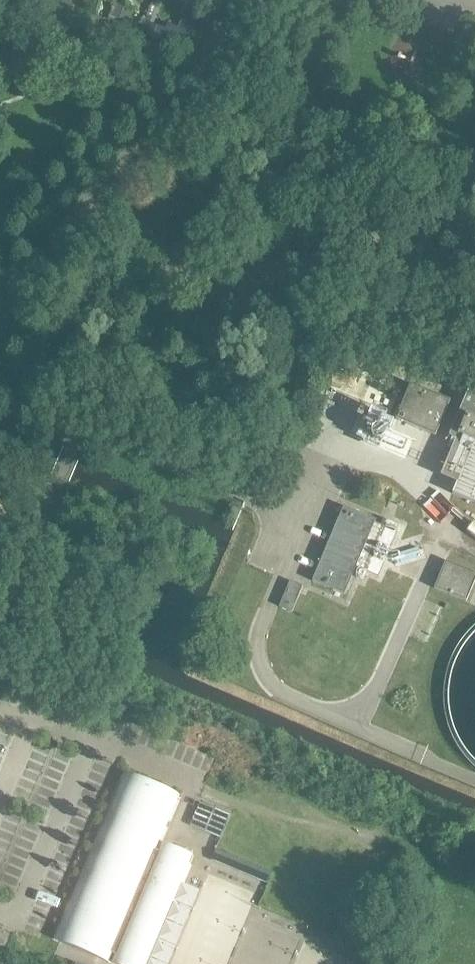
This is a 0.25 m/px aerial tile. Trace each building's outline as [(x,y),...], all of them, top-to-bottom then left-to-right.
[(119,21),(124,8),(113,4),(108,16),(119,21)] [(124,8),(119,21),(128,24),(133,11),(124,8)] [(139,34),(164,43),(169,31),(144,21),(139,34)] [(395,419),(434,436),(449,400),(409,384),(395,419)] [(458,478),(451,493),(474,503),(474,393),(468,390),(462,403),(474,407),(446,473),(458,478)] [(346,594),(376,519),(343,506),(313,581),(346,594)] [(445,560),(433,588),(466,601),(474,578),(474,573),(445,560)] [(302,586),(289,581),(278,606),(292,612),(302,586)] [(60,942),(109,963),(113,953),(139,963),(145,963),(171,902),(175,903),(191,865),(157,850),(179,794),(123,771),(53,939),(60,942)] [(189,824),(220,837),(230,815),(199,801),(189,824)]
